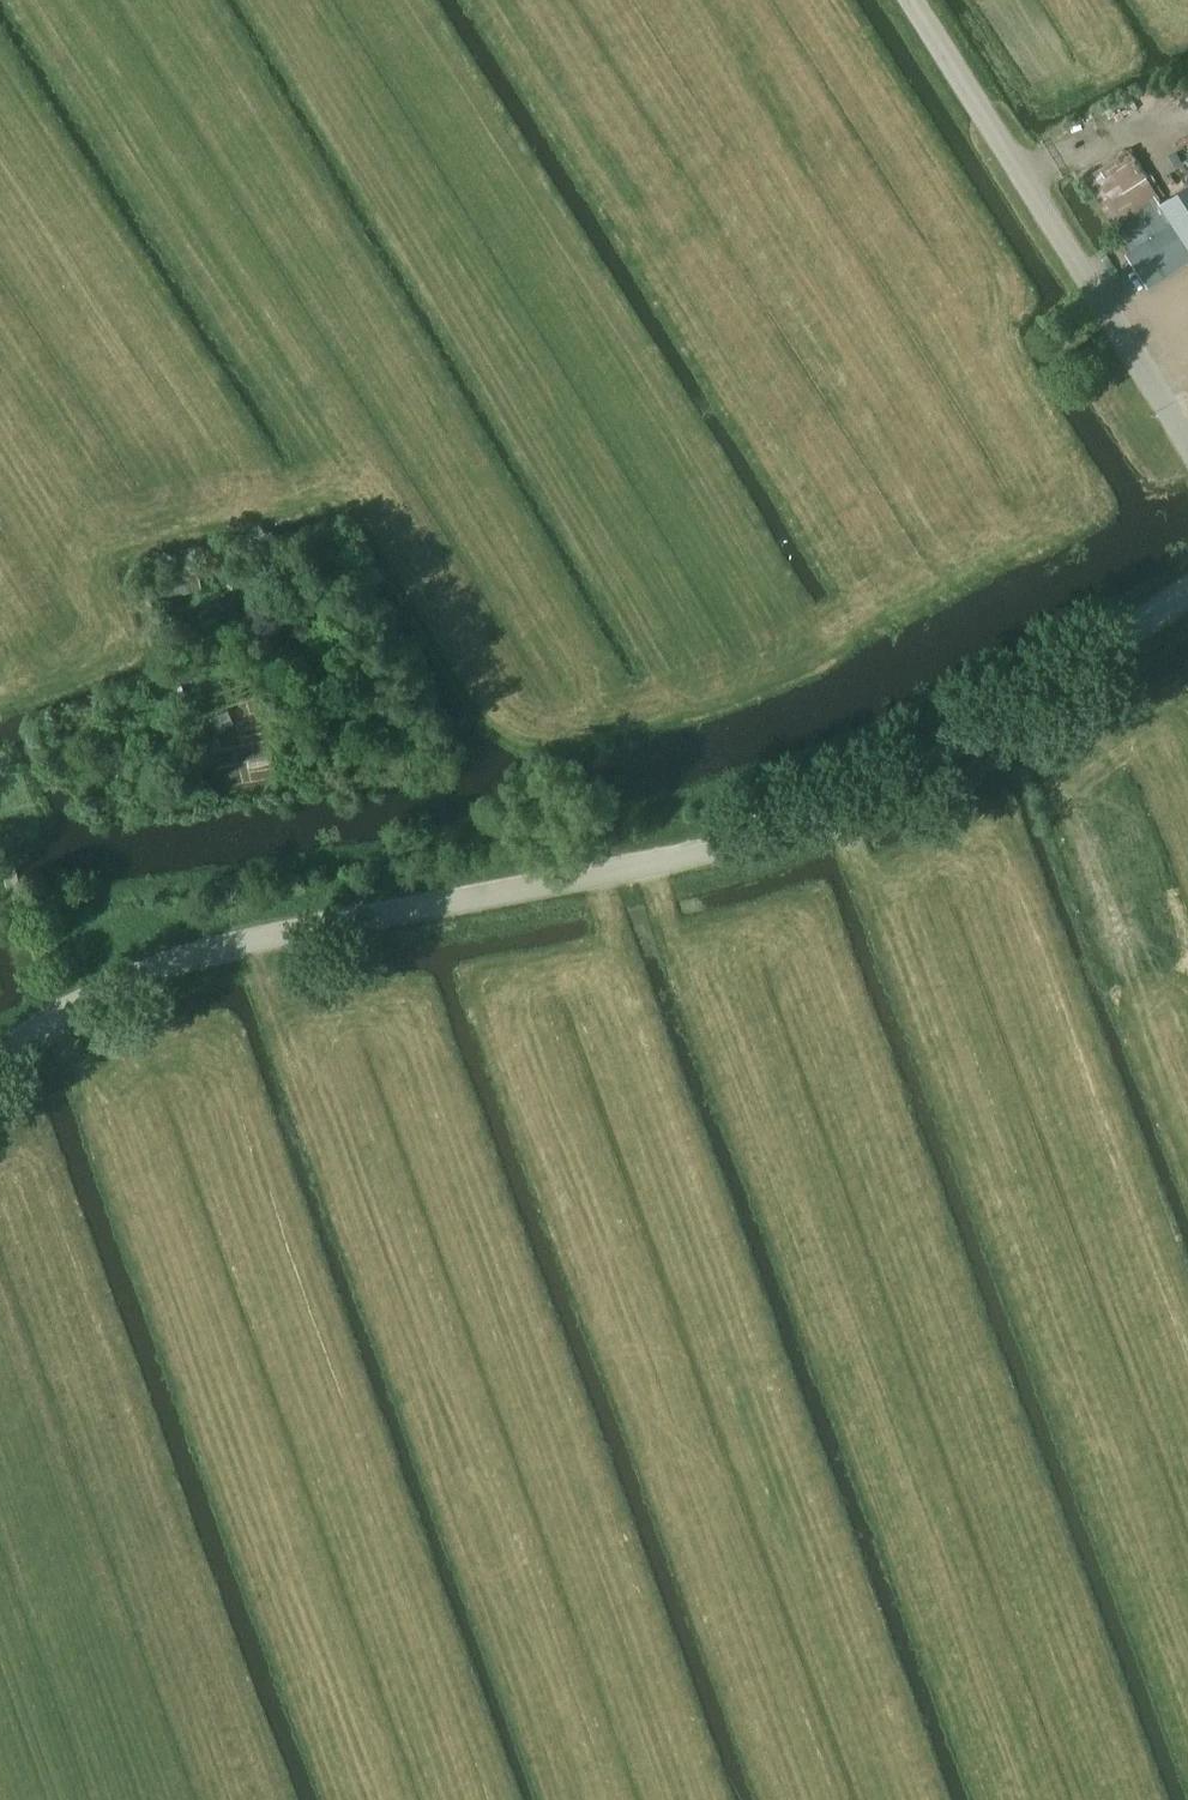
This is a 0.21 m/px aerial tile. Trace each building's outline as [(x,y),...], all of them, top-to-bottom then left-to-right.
[(1149,285),(1187,260),(1187,244),(1161,203),(1127,149),(1084,178),(1132,250),(1125,254),(1149,285)] [(1187,244),(1187,185),(1161,203),(1187,244)] [(185,623),(174,626),(180,647),(190,644),(185,623)] [(132,690),(118,709),(126,715),(140,696),(132,690)]
